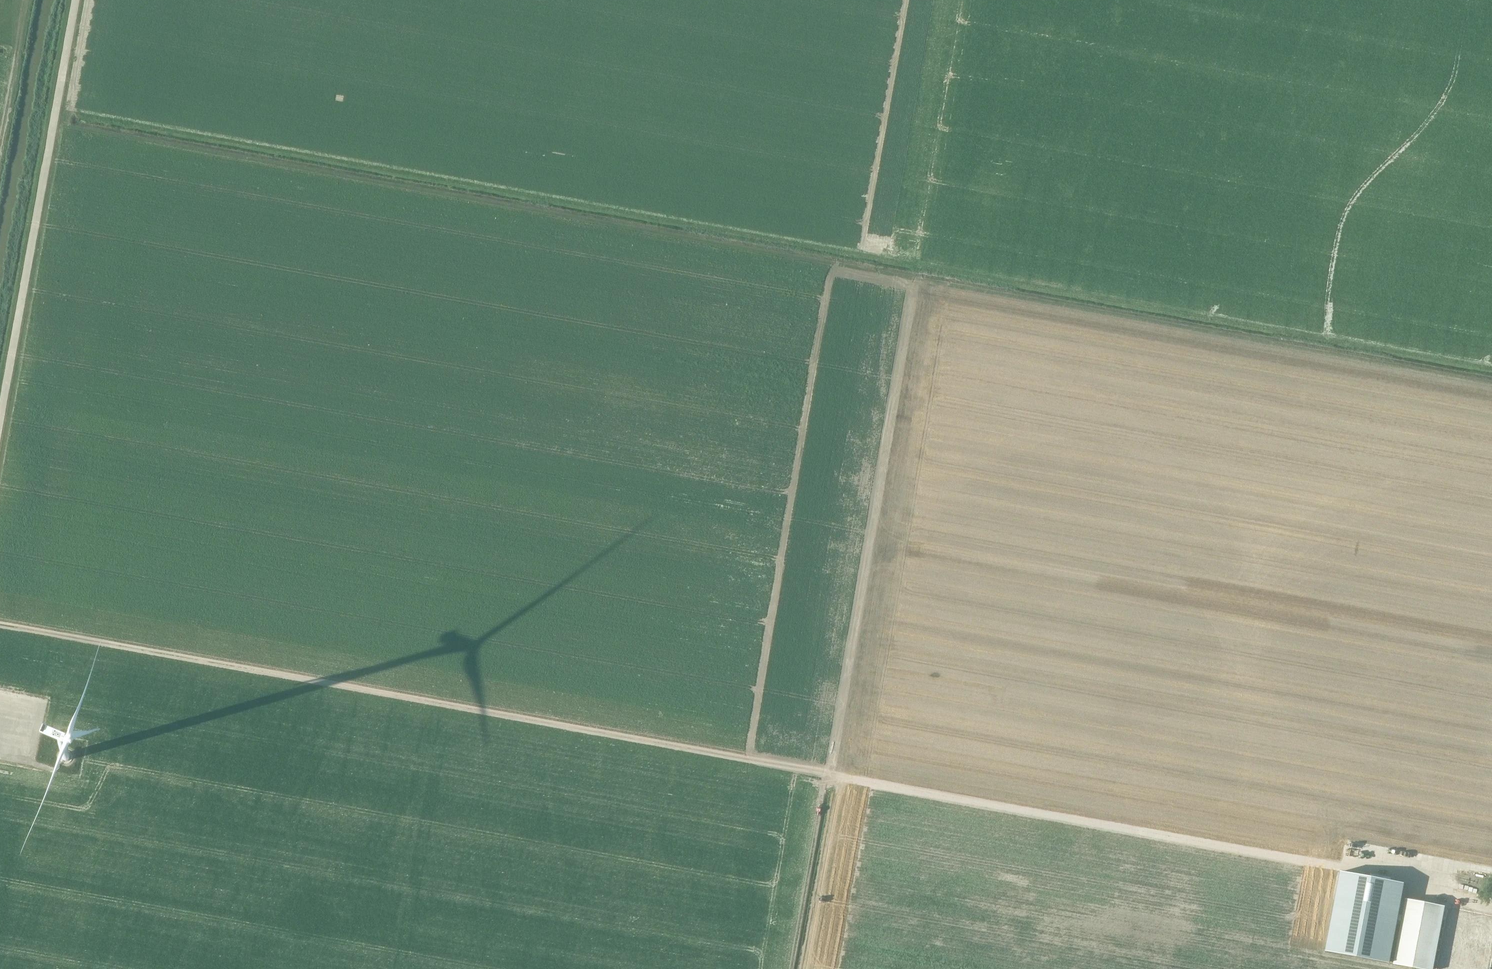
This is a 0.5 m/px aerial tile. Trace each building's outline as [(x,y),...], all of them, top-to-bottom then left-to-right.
[(1404,883),(1341,872),(1326,952),(1390,964),(1404,883)] [(1430,968),(1433,968),(1445,906),(1405,899),(1393,962),(1430,968)] [(1457,909),(1446,968),(1491,968),(1491,961),(1491,915),(1457,909)]
